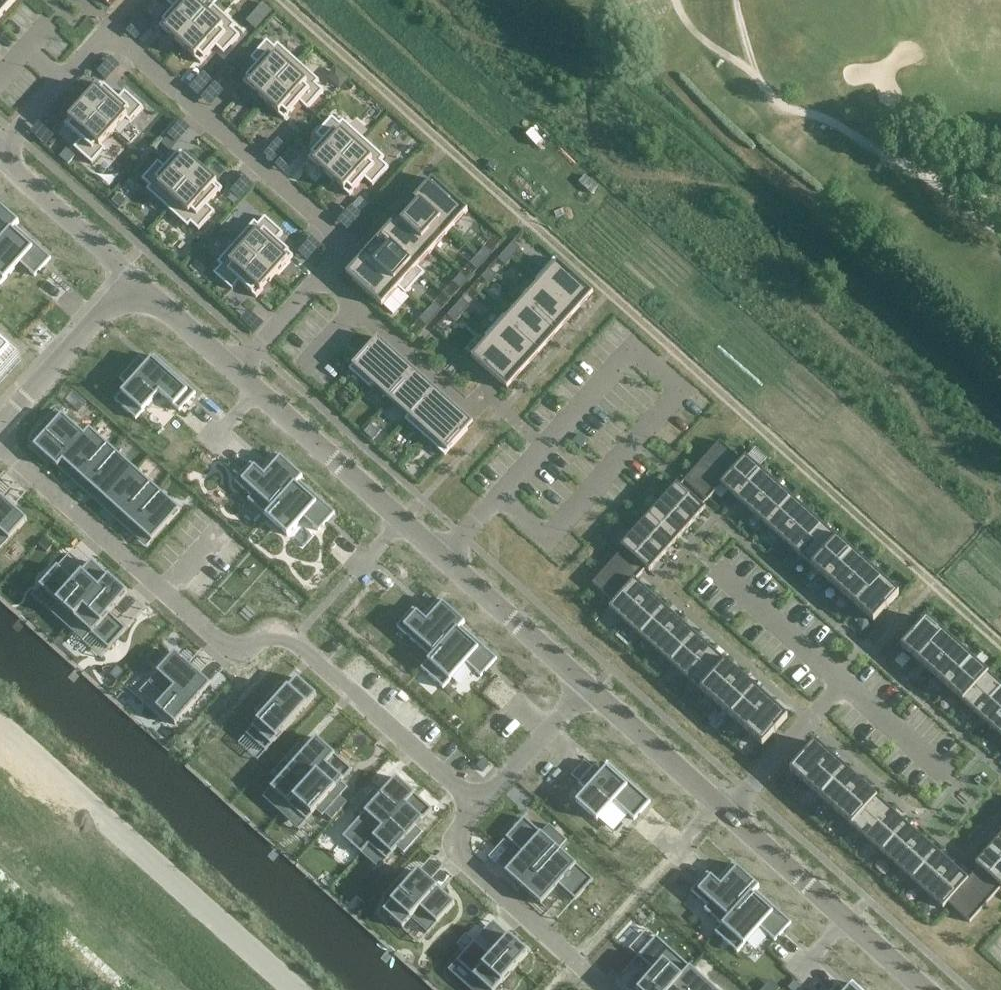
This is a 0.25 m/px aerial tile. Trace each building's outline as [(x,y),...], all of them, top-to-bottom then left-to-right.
[(16,0),(0,0),(0,18),(16,0)] [(159,27),(180,46),(215,7),(213,6),(209,11),(197,0),(170,0),(167,3),(174,10),(159,27)] [(247,21),(256,30),(272,12),(263,4),(247,21)] [(215,7),(180,46),(200,64),(216,47),(223,54),(240,36),(232,29),(235,25),(215,7)] [(258,66),(243,83),(264,101),(299,63),(278,44),(274,48),(267,41),(251,59),(258,66)] [(299,63),(264,101),(284,120),(299,103),(307,110),(323,92),(321,89),(316,85),(319,81),(299,63)] [(101,84),(83,104),(113,132),(125,119),(130,123),(143,108),(125,92),(118,99),(101,84)] [(83,104),(64,125),(66,127),(81,141),(74,148),(92,164),(105,150),(101,146),(113,132),(83,104)] [(323,142),(308,159),(329,178),(364,139),(343,121),(340,124),(332,117),(316,135),(323,142)] [(364,139),(329,178),(349,196),(365,179),(372,186),(389,168),(381,161),(384,158),(364,139)] [(158,162),(142,180),(149,187),(146,190),(167,209),(202,171),(181,152),(166,169),(158,162)] [(202,171),(167,209),(188,227),(191,224),(198,231),(215,213),(207,206),(222,189),(202,171)] [(432,179),(414,199),(420,204),(450,231),(468,211),(438,185),(432,179)] [(119,194),(112,202),(120,208),(126,201),(119,194)] [(360,213),(368,204),(361,198),(353,207),(360,213)] [(414,199),(398,217),(404,223),(433,250),(450,231),(420,204),(414,199)] [(18,222),(0,206),(0,243),(18,222)] [(254,222),(236,242),(275,277),(293,256),(276,241),(283,233),(265,217),(258,225),(254,222)] [(398,217),(381,237),(387,242),(423,275),(424,274),(417,268),(433,250),(404,223),(398,217)] [(0,243),(0,285),(15,269),(14,268),(20,262),(30,271),(29,272),(35,277),(51,258),(29,239),(26,243),(22,239),(21,240),(12,231),(16,227),(19,223),(18,222),(0,243)] [(381,237),(364,255),(370,261),(406,294),(423,275),(387,242),(381,237)] [(494,237),(485,247),(492,254),(501,243),(494,237)] [(221,266),(214,274),(232,290),(239,282),(256,298),(275,277),(236,242),(217,263),(221,266)] [(512,243),(505,251),(512,258),(520,249),(512,243)] [(505,251),(498,259),(505,266),(512,258),(505,251)] [(364,255),(346,275),(352,280),(382,307),(398,289),(405,295),(406,294),(370,261),(364,255)] [(554,259),(537,278),(570,308),(576,314),(593,294),(587,289),(554,259)] [(468,266),(460,274),(468,281),(476,273),(468,266)] [(488,270),(478,281),(485,288),(496,276),(488,270)] [(460,274),(453,282),(460,289),(468,281),(460,274)] [(535,287),(523,301),(552,328),(558,333),(576,314),(570,308),(537,278),(535,280),(539,283),(535,287)] [(462,299),(455,307),(462,314),(469,306),(462,299)] [(504,315),(503,316),(535,346),(541,352),(558,333),(552,328),(523,301),(507,318),(504,315)] [(434,303),(426,312),(434,319),(441,310),(434,303)] [(455,307),(447,316),(454,322),(462,314),(455,307)] [(426,312),(419,320),(426,327),(434,319),(426,312)] [(503,316),(486,335),(519,365),(525,371),(541,352),(535,346),(503,316)] [(522,369),(486,337),(469,356),(505,388),(522,369)] [(377,340),(351,368),(370,385),(395,356),(377,340)] [(20,360),(0,342),(0,382),(20,360)] [(392,362),(368,387),(370,389),(373,385),(390,401),(410,378),(416,373),(397,356),(392,362)] [(128,386),(115,401),(136,420),(159,394),(179,412),(196,394),(154,357),(150,361),(153,363),(150,366),(143,360),(140,357),(120,379),(128,386)] [(410,378),(390,401),(408,416),(405,420),(406,421),(429,395),(434,390),(416,373),(410,378)] [(429,395),(406,421),(424,438),(448,412),(453,406),(434,390),(429,395)] [(448,412),(424,438),(444,456),(468,430),(473,424),(453,406),(448,412)] [(43,436),(34,447),(57,468),(91,431),(90,430),(84,436),(56,410),(37,431),(43,436)] [(91,431),(57,468),(58,469),(63,463),(77,475),(71,481),(79,488),(112,450),(91,431)] [(718,444),(684,481),(707,502),(721,486),(720,485),(742,461),(720,442),(718,444)] [(112,450),(79,488),(86,494),(92,489),(106,502),(135,470),(112,450)] [(251,464),(234,482),(251,497),(248,500),(266,517),(302,477),(276,455),(269,463),(270,464),(271,464),(274,467),(264,477),(258,472),(259,471),(251,464)] [(742,461),(720,485),(721,486),(736,500),(761,471),(745,457),(742,461)] [(135,470),(106,502),(121,515),(116,521),(123,527),(157,490),(135,470)] [(761,471),(736,500),(751,513),(776,485),(761,471)] [(302,477),(266,517),(287,536),(303,518),(318,531),(335,513),(313,494),(310,498),(306,494),(305,494),(296,486),(299,482),(302,478),(302,477)] [(677,485),(663,500),(691,526),(705,510),(677,485)] [(776,485),(751,513),(766,527),(791,499),(776,485)] [(157,490),(123,527),(131,534),(136,528),(152,542),(180,511),(157,490)] [(27,521),(0,496),(0,550),(27,521)] [(791,499),(766,527),(781,540),(807,512),(791,499)] [(663,500),(649,516),(677,541),(691,526),(663,500)] [(807,512),(781,540),(796,554),(821,525),(807,512)] [(649,516),(636,531),(664,556),(677,541),(649,516)] [(821,525),(796,554),(812,568),(837,540),(821,525)] [(636,531),(621,547),(624,549),(646,570),(649,572),(664,556),(636,531)] [(837,540),(812,568),(827,581),(852,553),(837,540)] [(624,549),(592,584),(614,603),(634,581),(635,582),(646,570),(624,549)] [(852,553),(827,581),(842,595),(867,567),(852,553)] [(57,567),(39,587),(74,618),(110,579),(92,563),(74,582),(57,567)] [(867,567),(842,595),(857,609),(883,581),(867,567)] [(110,579),(74,618),(109,650),(127,630),(110,615),(128,595),(110,579)] [(614,603),(609,609),(625,623),(650,595),(635,582),(634,581),(614,603)] [(883,581),(857,609),(872,622),(873,623),(898,595),(897,593),(883,581)] [(650,595),(625,623),(640,637),(665,609),(650,595)] [(413,610),(397,628),(415,644),(418,640),(428,648),(427,648),(434,655),(431,658),(421,669),(421,670),(464,623),(439,600),(431,609),(432,610),(433,610),(436,612),(433,615),(426,623),(420,618),(421,617),(413,610)] [(665,609),(640,637),(655,650),(680,622),(665,609)] [(926,620),(901,648),(917,662),(942,634),(926,620)] [(680,622),(655,650),(670,664),(696,636),(680,622)] [(464,623),(421,670),(443,689),(466,664),(480,677),(497,659),(475,640),(472,643),(468,640),(467,640),(458,631),(465,624),(464,623)] [(942,634),(917,662),(932,675),(957,647),(942,634)] [(696,636),(670,664),(685,678),(711,650),(696,636)] [(957,647),(932,675),(947,689),(972,661),(957,647)] [(711,650),(685,678),(701,691),(726,663),(711,650)] [(175,653),(147,683),(164,698),(156,708),(175,725),(211,686),(175,653)] [(972,661),(947,689),(962,703),(987,675),(972,661)] [(726,663),(701,691),(716,705),(741,677),(726,663)] [(962,703),(977,716),(1000,690),(1000,687),(987,675),(962,703)] [(741,677),(716,705),(731,718),(756,691),(741,677)] [(261,718),(246,735),(266,752),(316,696),(297,678),(284,693),(278,687),(255,712),(261,718)] [(977,716),(992,730),(1000,720),(1000,690),(977,716)] [(756,691),(731,718),(746,732),(772,705),(756,691)] [(772,705),(746,732),(762,747),(787,719),(772,705)] [(992,730),(1000,738),(1000,720),(992,730)] [(280,779),(271,789),(289,805),(334,755),(316,738),(300,757),(293,751),(273,773),(280,779)] [(816,744),(790,771),(806,786),(832,758),(816,744)] [(334,755),(289,805),(307,822),(316,811),(322,817),(342,795),(336,789),(352,771),(334,755)] [(832,758),(806,786),(821,799),(847,771),(832,758)] [(586,791),(576,803),(597,821),(614,803),(634,821),(650,803),(609,766),(605,770),(607,772),(605,775),(598,769),(594,766),(578,784),(586,791)] [(847,771),(821,799),(836,813),(862,785),(847,771)] [(362,817),(342,838),(360,854),(415,795),(396,778),(375,802),(368,796),(355,811),(362,817)] [(862,785),(836,813),(851,826),(877,799),(862,785)] [(415,795),(360,854),(361,855),(369,846),(386,861),(397,849),(404,855),(417,840),(411,834),(432,811),(415,795)] [(877,799),(851,826),(866,840),(892,812),(877,799)] [(892,812),(866,840),(881,854),(907,826),(892,812)] [(522,854),(505,873),(523,889),(566,841),(549,825),(541,834),(524,819),(506,839),(522,854)] [(907,826),(881,854),(897,867),(923,839),(907,826)] [(989,849),(1000,860),(1000,836),(989,849)] [(923,839),(897,867),(912,881),(938,853),(923,839)] [(566,841),(523,889),(541,906),(559,886),(575,901),(593,881),(559,850),(567,842),(566,841)] [(975,865),(979,868),(1000,888),(1000,860),(989,849),(975,865)] [(938,853),(912,881),(927,895),(953,867),(938,853)] [(707,874),(691,892),(707,907),(704,910),(722,926),(715,934),(716,934),(758,887),(733,865),(725,873),(727,874),(730,877),(721,887),(715,882),(715,881),(707,874)] [(953,867),(927,895),(943,909),(948,903),(969,881),(968,880),(953,867)] [(969,881),(948,903),(970,923),(1000,888),(979,868),(968,880),(969,881)] [(419,872),(383,912),(402,929),(411,920),(426,933),(426,934),(428,935),(455,905),(419,872)] [(758,887),(716,934),(737,953),(755,934),(754,933),(760,927),(770,936),(769,937),(775,942),(791,923),(770,904),(766,908),(762,904),(761,905),(752,896),(759,888),(758,887)] [(465,952),(474,942),(466,934),(457,945),(465,952)] [(456,962),(488,989),(496,989),(528,955),(509,937),(491,957),(474,942),(456,962)] [(639,989),(671,989),(691,969),(656,937),(638,957),(655,972),(639,989)] [(671,989),(715,989),(691,969),(671,989)] [(780,988),(771,980),(762,989),(778,989),(780,988)]
